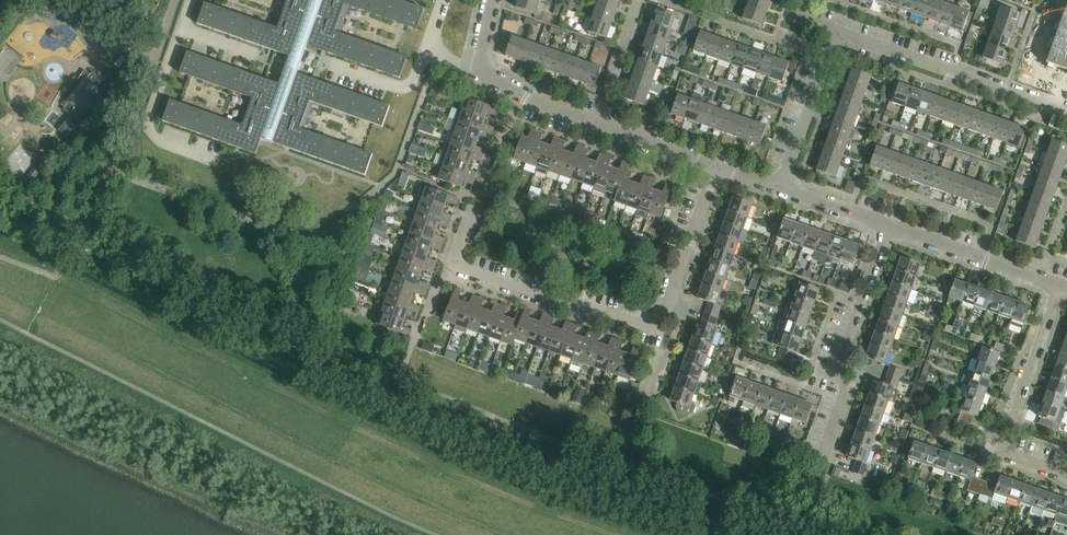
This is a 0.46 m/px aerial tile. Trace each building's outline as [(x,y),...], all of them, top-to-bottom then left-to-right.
[(163,122),(167,123),(236,148),(241,149),(256,155),(262,139),(272,143),(285,147),(292,150),(365,176),(373,155),(364,152),(300,129),(310,102),(373,125),(382,128),(390,107),(382,104),(316,81),(312,79),(297,74),(307,46),(322,51),(326,53),(400,79),(407,58),(398,55),(335,32),(344,5),(408,27),(417,31),(424,10),(415,6),(397,0),(282,0),(287,2),(278,29),(214,7),(205,3),(197,24),(269,50),(274,51),(275,52),(290,57),(280,85),(265,80),(264,79),(259,78),(250,74),(188,52),(180,73),(189,77),(253,99),(243,126),(179,104),(170,101),(163,122)] [(535,0),(519,0),(516,8),(535,15),(540,2),(535,0)] [(618,0),(599,0),(597,7),(616,13),(620,1),(618,0)] [(770,0),(750,0),(747,6),(767,13),(771,0),(770,0)] [(887,5),(899,9),(902,0),(889,0),(887,5)] [(899,9),(911,14),(916,0),(902,0),(899,9)] [(911,14),(924,18),(930,0),(916,0),(911,14)] [(934,0),(930,0),(924,18),(937,23),(943,3),(934,0)] [(956,8),(943,3),(937,23),(949,27),(956,8)] [(767,13),(747,6),(743,19),(762,26),(767,13)] [(1046,64),(1066,71),(1066,6),(1046,64)] [(616,13),(597,7),(592,19),(611,26),(616,13)] [(1002,7),(997,20),(1016,27),(1021,14),(1002,7)] [(969,13),(956,8),(949,27),(963,32),(969,13)] [(676,32),(680,19),(656,10),(652,23),(671,30),(676,32)] [(611,26),(592,19),(587,32),(607,39),(611,26)] [(1016,27),(997,20),(993,33),(1012,40),(1016,27)] [(652,23),(647,36),(667,43),(671,30),(652,23)] [(694,51),(707,56),(713,37),(700,32),(694,51)] [(1012,40),(993,33),(988,46),(1007,53),(1012,40)] [(647,36),(643,49),(662,55),(667,43),(647,36)] [(506,56),(519,61),(525,41),(512,37),(506,56)] [(726,41),(713,37),(707,56),(719,60),(726,41)] [(538,46),(526,41),(525,41),(519,61),(531,65),(538,46)] [(739,46),(726,41),(719,60),(732,65),(739,46)] [(551,50),(538,46),(531,65),(544,69),(551,50)] [(751,50),(739,46),(732,65),(744,69),(751,50)] [(1007,53),(988,46),(983,59),(1003,65),(1007,53)] [(643,49),(638,61),(658,68),(662,55),(643,49)] [(563,55),(551,50),(544,69),(556,74),(563,55)] [(764,55),(751,50),(744,69),(757,74),(764,55)] [(576,59),(563,55),(556,74),(569,78),(576,59)] [(776,59),(764,55),(757,74),(770,78),(776,59)] [(588,64),(576,59),(569,78),(582,83),(588,64)] [(789,64),(776,59),(770,78),(783,83),(789,64)] [(638,61),(634,74),(653,81),(658,68),(638,61)] [(601,68),(588,64),(582,83),(595,87),(601,68)] [(852,70),(847,83),(867,90),(872,76),(852,70)] [(111,81),(115,75),(110,71),(106,77),(111,81)] [(64,108),(65,107),(72,113),(58,131),(59,132),(59,131),(67,137),(67,138),(107,87),(107,86),(106,87),(93,77),(91,75),(91,74),(90,75),(87,73),(83,78),(85,80),(84,83),(77,77),(64,94),(71,99),(69,101),(66,99),(62,105),(65,107),(64,108)] [(634,74),(629,86),(649,93),(653,81),(634,74)] [(847,83),(843,96),(862,103),(867,90),(847,83)] [(892,103),(899,84),(895,83),(888,102),(892,103)] [(892,103),(905,108),(912,88),(899,84),(892,103)] [(644,106),(649,93),(629,86),(625,99),(644,106)] [(925,93),(912,88),(905,108),(918,112),(925,93)] [(937,97),(925,93),(918,112),(930,116),(937,97)] [(671,114),(684,119),(691,100),(678,95),(671,114)] [(843,96),(839,108),(858,115),(862,103),(843,96)] [(950,102),(937,97),(930,116),(943,121),(950,102)] [(499,110),(468,99),(464,111),(485,119),(487,113),(497,117),(499,110)] [(779,99),(777,104),(778,105),(784,107),(786,101),(780,99),(779,99)] [(704,104),(691,100),(684,119),(697,124),(704,104)] [(962,106),(950,102),(943,121),(955,126),(962,106)] [(716,109),(704,104),(697,124),(709,128),(716,109)] [(975,111),(962,106),(955,126),(968,130),(975,111)] [(839,108),(834,121),(853,128),(858,115),(839,108)] [(485,119),(464,111),(459,109),(455,121),(491,134),(493,128),(483,124),(485,119)] [(729,113),(716,109),(709,128),(722,133),(729,113)] [(988,115),(975,111),(968,130),(981,135),(988,115)] [(741,118),(729,113),(722,133),(735,137),(741,118)] [(1001,120),(988,115),(981,135),(994,139),(1001,120)] [(754,122),(741,118),(735,137),(747,142),(754,122)] [(1013,124),(1001,120),(994,139),(1006,143),(1013,124)] [(491,134),(455,121),(451,132),(456,134),(477,141),(479,136),(489,139),(491,134)] [(834,121),(830,134),(849,140),(853,128),(834,121)] [(767,127),(754,122),(747,142),(760,146),(767,127)] [(420,123),(418,130),(425,132),(428,126),(420,123)] [(1026,129),(1013,124),(1006,143),(1019,148),(1026,129)] [(537,132),(532,130),(528,140),(522,138),(514,159),(526,163),(537,132)] [(543,134),(537,132),(526,163),(538,167),(545,146),(540,144),(543,134)] [(477,141),(456,134),(452,145),(483,156),(485,150),(475,147),(477,141)] [(830,134),(825,147),(844,154),(849,140),(830,134)] [(560,140),(554,138),(551,148),(545,146),(538,167),(549,171),(560,140)] [(566,142),(560,140),(549,171),(560,175),(568,154),(562,152),(566,142)] [(1047,154),(1066,160),(1066,146),(1052,140),(1047,154)] [(483,156),(452,145),(447,143),(443,155),(448,157),(469,164),(471,159),(481,162),(483,156)] [(413,145),(410,153),(416,155),(419,147),(413,145)] [(583,148),(577,146),(573,156),(568,154),(560,175),(572,179),(583,148)] [(825,147),(821,159),(840,166),(844,154),(825,147)] [(870,166),(882,171),(889,151),(877,147),(870,166)] [(589,150),(583,148),(572,179),(583,183),(591,162),(585,160),(589,150)] [(902,156),(889,152),(889,151),(882,171),(895,175),(902,156)] [(606,156),(601,155),(600,154),(596,164),(591,162),(583,183),(595,187),(606,156)] [(1066,160),(1047,154),(1043,167),(1062,173),(1066,160)] [(604,197),(606,191),(614,170),(608,168),(611,158),(606,156),(595,187),(592,193),(604,197)] [(914,160),(902,156),(895,175),(907,180),(914,160)] [(469,164),(448,157),(444,168),(475,179),(477,173),(467,170),(469,164)] [(836,178),(840,166),(821,159),(816,171),(836,178)] [(927,165),(914,160),(907,180),(920,184),(927,165)] [(614,170),(606,191),(611,193),(609,197),(611,200),(615,201),(617,195),(626,171),(627,171),(629,165),(622,162),(619,172),(614,170)] [(940,169),(927,165),(920,184),(933,189),(940,169)] [(1062,173),(1043,167),(1038,179),(1058,186),(1062,173)] [(475,179),(444,168),(440,180),(461,187),(463,181),(473,185),(475,179)] [(953,174),(940,169),(933,189),(946,193),(953,174)] [(39,174),(33,170),(23,183),(28,187),(39,174)] [(617,195),(615,201),(627,206),(634,184),(629,183),(632,173),(627,171),(626,171),(617,195)] [(965,178),(953,174),(946,193),(958,198),(965,178)] [(649,179),(643,177),(640,186),(634,184),(627,206),(638,210),(649,179)] [(978,183),(965,178),(958,198),(971,202),(978,183)] [(655,181),(649,179),(638,210),(649,214),(657,193),(652,191),(655,181)] [(1058,186),(1038,179),(1034,192),(1053,199),(1058,186)] [(990,187),(978,183),(971,202),(983,207),(990,187)] [(672,187),(666,185),(662,194),(657,193),(649,214),(661,218),(672,187)] [(434,191),(424,187),(423,187),(418,198),(423,200),(444,207),(446,202),(456,205),(458,199),(446,195),(434,191)] [(1004,192),(990,187),(983,207),(997,211),(1004,192)] [(1053,199),(1034,192),(1029,204),(1049,211),(1053,199)] [(553,197),(551,204),(556,206),(559,200),(553,197)] [(381,199),(377,209),(379,210),(385,212),(389,202),(381,199)] [(733,199),(729,211),(748,218),(752,205),(733,199)] [(444,207),(423,200),(419,211),(450,222),(452,216),(442,213),(444,207)] [(1049,211),(1029,204),(1025,217),(1044,224),(1049,211)] [(382,224),(386,212),(385,212),(379,210),(375,221),(382,224)] [(450,222),(419,211),(415,223),(436,230),(438,225),(448,228),(450,222)] [(729,211),(724,224),(743,230),(748,218),(729,211)] [(1044,224),(1025,217),(1021,229),(1040,236),(1044,224)] [(797,224),(784,220),(778,239),(790,243),(797,224)] [(436,230),(415,223),(411,234),(442,245),(444,239),(434,236),(436,230)] [(374,224),(371,233),(385,238),(388,228),(374,224)] [(724,224),(720,236),(739,243),(743,230),(724,224)] [(809,229),(797,224),(790,243),(803,247),(809,229)] [(822,233),(809,229),(803,247),(815,252),(822,233)] [(1040,236),(1021,229),(1016,242),(1035,249),(1040,236)] [(834,238),(822,233),(815,252),(813,258),(817,260),(817,261),(824,266),(825,264),(834,238)] [(442,245),(411,234),(407,245),(428,253),(430,247),(440,251),(442,245)] [(720,236),(716,249),(734,255),(739,243),(720,236)] [(847,242),(834,238),(825,264),(831,265),(833,258),(840,261),(847,242)] [(859,246),(847,242),(840,261),(853,265),(859,246)] [(428,253),(407,245),(403,257),(434,268),(436,262),(426,258),(428,253)] [(716,249),(711,261),(730,267),(734,255),(716,249)] [(434,268),(403,257),(399,268),(420,276),(422,270),(432,274),(434,268)] [(901,258),(897,272),(916,278),(920,265),(901,258)] [(711,261),(707,273),(725,280),(730,267),(711,261)] [(420,276),(399,268),(395,280),(426,291),(428,285),(418,281),(420,276)] [(897,272),(893,283),(911,290),(916,278),(897,272)] [(707,273),(702,286),(721,293),(725,280),(707,273)] [(426,291),(395,280),(391,291),(412,298),(414,293),(424,296),(426,291)] [(968,285),(955,280),(949,298),(961,302),(968,285)] [(893,283),(888,296),(907,303),(911,290),(893,283)] [(801,284),(796,296),(815,303),(819,291),(801,284)] [(980,289),(968,285),(961,302),(974,307),(980,289)] [(698,299),(709,303),(716,305),(717,305),(721,293),(702,286),(698,299)] [(992,294),(980,289),(974,307),(986,311),(992,294)] [(455,290),(444,321),(456,325),(464,304),(458,302),(462,292),(455,290)] [(412,298),(391,291),(387,302),(418,313),(420,307),(410,304),(412,298)] [(1005,298),(992,294),(986,311),(999,315),(1005,298)] [(478,298),(473,296),(469,306),(464,304),(456,325),(467,329),(478,298)] [(815,303),(796,296),(792,309),(810,316),(815,303)] [(888,296),(884,309),(902,315),(907,303),(888,296)] [(484,300),(478,298),(467,329),(479,333),(486,312),(481,310),(484,300)] [(1017,302),(1005,298),(999,315),(1011,320),(1017,302)] [(418,313),(387,302),(383,314),(404,321),(406,316),(416,319),(418,313)] [(1030,307),(1017,302),(1011,320),(1024,324),(1030,307)] [(716,305),(709,303),(707,308),(720,313),(722,307),(717,305),(716,305)] [(501,306),(495,304),(492,314),(486,312),(479,333),(490,337),(501,306)] [(507,308),(501,306),(490,337),(501,341),(509,320),(503,318),(507,308)] [(524,314),(518,312),(514,322),(509,320),(501,341),(513,345),(526,308),(524,314)] [(532,310),(526,308),(513,345),(515,339),(527,343),(534,322),(529,320),(532,310)] [(720,313),(707,308),(705,315),(717,319),(720,313)] [(810,316),(792,309),(787,322),(806,328),(810,316)] [(884,309),(879,321),(898,328),(902,315),(884,309)] [(404,321),(383,314),(379,325),(410,336),(412,330),(402,327),(404,321)] [(549,316),(543,314),(540,324),(534,322),(527,343),(538,347),(549,316)] [(717,319),(705,315),(703,321),(715,325),(717,319)] [(555,318),(549,316),(538,347),(549,351),(557,330),(551,328),(555,318)] [(806,328),(787,322),(781,319),(776,332),(783,334),(801,341),(806,328)] [(955,319),(953,328),(959,330),(960,330),(962,322),(955,319)] [(715,325),(703,321),(701,327),(713,331),(715,325)] [(879,321),(875,333),(894,340),(898,328),(879,321)] [(572,324),(566,322),(562,332),(557,330),(549,351),(561,355),(572,324)] [(578,326),(572,324),(561,355),(572,359),(580,338),(574,336),(578,326)] [(697,326),(693,338),(712,345),(716,332),(713,331),(701,327),(697,326)] [(595,332),(589,330),(585,340),(580,338),(572,359),(570,364),(582,368),(584,363),(595,332)] [(600,334),(595,332),(584,363),(595,367),(602,346),(597,344),(600,334)] [(801,341),(783,334),(776,332),(772,344),(781,348),(794,352),(797,353),(801,341)] [(875,333),(870,346),(889,352),(894,340),(875,333)] [(617,340),(611,338),(608,348),(602,346),(595,367),(606,371),(617,340)] [(693,338),(689,351),(707,357),(712,345),(693,338)] [(623,342),(617,340),(606,371),(618,375),(625,354),(620,352),(623,342)] [(640,349),(634,346),(631,356),(625,354),(618,375),(629,380),(640,349)] [(885,365),(889,352),(870,346),(866,358),(885,365)] [(794,352),(781,348),(779,354),(792,358),(794,352)] [(1000,354),(982,348),(978,361),(995,367),(1000,354)] [(689,351),(684,363),(703,370),(707,357),(689,351)] [(792,358),(779,354),(777,360),(789,364),(792,358)] [(1056,367),(1066,371),(1066,357),(1060,354),(1056,367)] [(991,379),(995,367),(978,361),(972,358),(968,371),(974,373),(991,379)] [(684,363),(680,376),(698,382),(703,370),(684,363)] [(890,367),(888,373),(901,378),(903,372),(890,367)] [(1051,379),(1066,384),(1066,371),(1056,367),(1051,379)] [(901,378),(888,373),(886,380),(898,384),(901,378)] [(991,379),(974,373),(969,385),(987,391),(991,379)] [(680,376),(675,388),(694,395),(698,382),(680,376)] [(736,399),(743,402),(750,383),(737,378),(728,402),(734,404),(736,399)] [(1047,392),(1064,398),(1066,391),(1066,384),(1051,379),(1047,392)] [(898,384),(886,380),(884,385),(892,388),(892,389),(896,390),(898,384)] [(874,382),(869,395),(888,402),(892,389),(892,388),(884,385),(874,382)] [(633,383),(630,391),(636,393),(639,385),(633,383)] [(762,387),(750,383),(743,402),(755,406),(762,387)] [(987,391),(969,385),(965,398),(982,404),(987,391)] [(775,392),(762,387),(755,406),(768,410),(775,392)] [(675,388),(671,401),(678,403),(676,408),(678,412),(688,416),(693,413),(695,407),(693,403),(691,402),(694,395),(675,388)] [(787,396),(775,392),(768,410),(780,415),(787,396)] [(1047,392),(1043,404),(1060,410),(1064,398),(1047,392)] [(869,395),(865,407),(884,414),(888,402),(869,395)] [(800,400),(787,396),(780,415),(793,419),(800,400)] [(982,404),(965,398),(960,411),(962,411),(975,416),(978,417),(982,404)] [(812,405),(800,400),(793,419),(806,424),(812,405)] [(1060,424),(1065,411),(1060,410),(1043,404),(1038,416),(1041,417),(1054,422),(1060,424)] [(865,407),(861,420),(879,426),(884,414),(865,407)] [(975,416),(962,411),(959,418),(972,422),(975,416)] [(1054,422),(1041,417),(1039,424),(1052,429),(1054,422)] [(972,422),(959,418),(957,424),(970,428),(972,422)] [(861,420),(856,432),(875,439),(879,426),(861,420)] [(856,432),(852,445),(870,451),(875,439),(856,432)] [(908,459),(921,464),(927,446),(915,442),(908,459)] [(852,445),(847,457),(857,461),(866,464),(866,463),(870,451),(852,445)] [(940,451),(927,446),(921,464),(933,468),(940,451)] [(952,455),(940,451),(933,468),(946,473),(952,455)] [(965,460),(952,455),(946,473),(958,477),(965,460)] [(977,464),(965,460),(958,477),(971,482),(972,478),(977,464)] [(866,464),(857,461),(855,467),(867,471),(870,465),(866,463),(866,464)] [(867,471),(855,467),(853,473),(865,477),(867,471)] [(1008,499),(1014,481),(1001,477),(997,486),(993,499),(1006,504),(1008,499)] [(978,480),(972,478),(971,482),(968,491),(974,493),(978,480)] [(984,482),(978,480),(974,493),(980,495),(984,482)] [(1026,486),(1014,481),(1008,499),(1020,503),(1026,486)] [(986,497),(991,484),(984,482),(980,495),(986,497)] [(993,499),(997,486),(991,484),(986,497),(993,499)] [(1038,490),(1026,486),(1020,503),(1032,507),(1038,490)] [(1042,518),(1045,512),(1051,494),(1038,490),(1032,507),(1030,513),(1042,518)] [(1063,499),(1051,494),(1045,512),(1057,516),(1063,499)] [(1063,499),(1057,516),(1055,521),(1066,526),(1066,500),(1063,499)]
